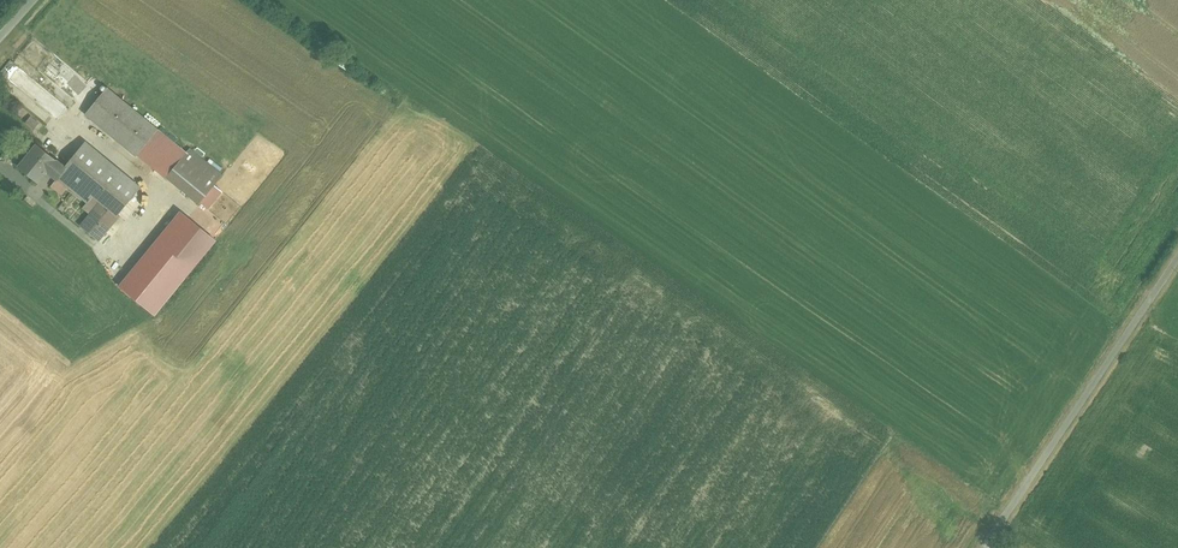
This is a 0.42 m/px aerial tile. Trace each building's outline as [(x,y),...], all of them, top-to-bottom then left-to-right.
[(159,130),(108,88),(86,114),(137,156),(141,151),(157,131),(159,130)] [(141,151),(169,175),(186,155),(157,131),(141,151)] [(87,143),(81,150),(135,194),(141,187),(87,143)] [(38,145),(20,167),(38,182),(49,169),(58,177),(66,168),(38,145)] [(186,155),(169,175),(168,176),(201,203),(223,176),(190,149),(187,153),(186,155)] [(135,194),(81,150),(66,168),(58,177),(88,201),(83,208),(91,214),(81,227),(99,241),(120,216),(119,214),(135,194)] [(153,199),(138,233),(127,257),(146,266),(147,266),(147,265),(168,216),(172,207),(153,199)] [(194,217),(172,207),(168,216),(190,225),(194,217)]
